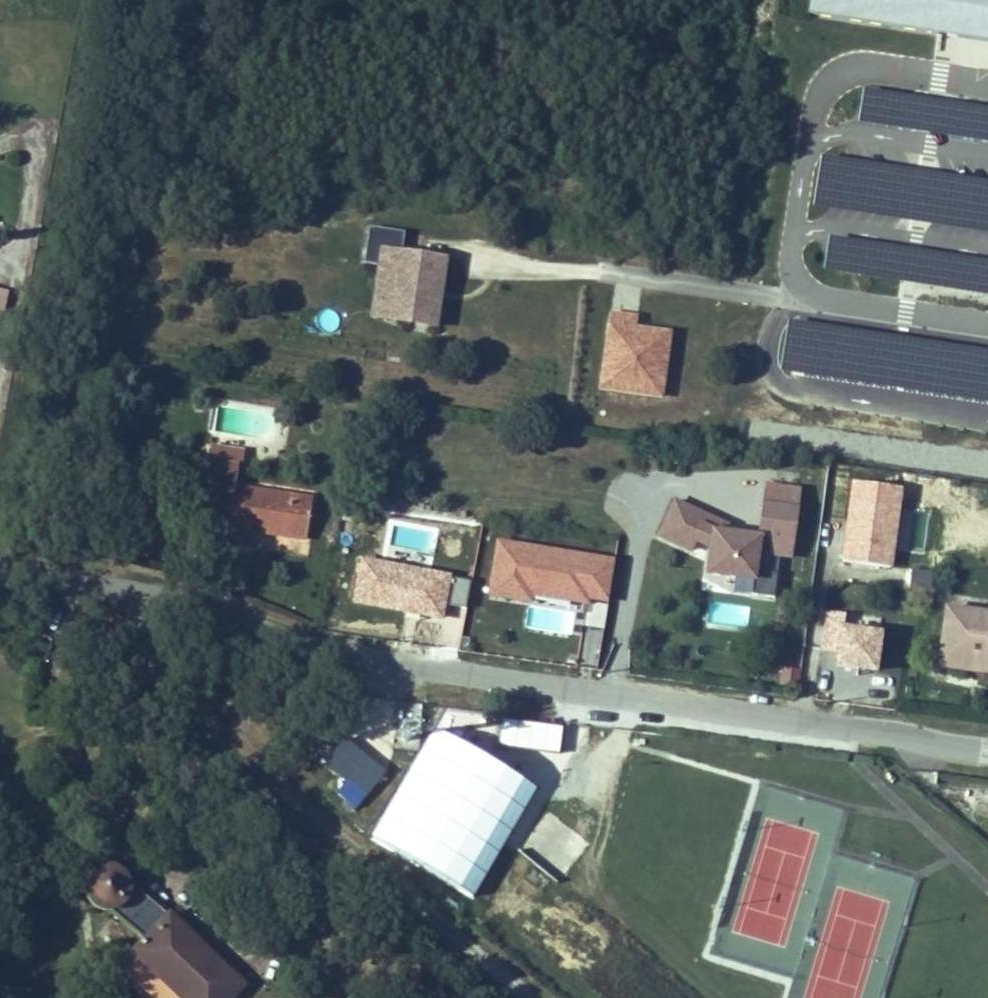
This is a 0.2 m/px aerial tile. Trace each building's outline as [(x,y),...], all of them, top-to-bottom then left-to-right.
[(807,4),(806,12),(937,31),(939,17),(987,24),(987,0),(807,0),(807,4)] [(937,31),(949,33),(987,39),(987,24),(939,17),(937,31)] [(381,281),(391,282),(401,284),(397,313),(404,322),(440,327),(449,261),(385,252),(381,281)] [(397,313),(401,284),(391,282),(386,319),(404,322),(397,313)] [(652,331),(651,334),(645,333),(646,330),(635,328),(637,317),(610,313),(598,387),(644,394),(647,377),(662,380),(669,333),(652,331)] [(659,397),(662,380),(647,377),(644,394),(659,397)] [(209,463),(237,467),(240,452),(211,448),(209,463)] [(305,538),(312,497),(234,486),(237,467),(209,463),(192,461),(188,491),(204,494),(201,513),(229,517),(225,544),(242,547),(245,529),(305,538)] [(850,502),(855,503),(850,539),(845,539),(842,561),(890,567),(893,545),(888,544),(892,508),(897,509),(900,486),(853,480),(850,502)] [(706,515),(674,500),(658,535),(690,550),(695,540),(709,547),(707,565),(713,574),(752,579),(750,594),(773,597),(777,573),(754,570),(757,552),(789,556),(799,489),(764,484),(757,536),(725,532),(713,530),(702,525),(706,515)] [(855,503),(850,502),(845,539),(850,539),(855,503)] [(359,510),(343,508),(341,519),(358,521),(359,510)] [(897,509),(892,508),(888,544),(893,545),(897,509)] [(728,525),(706,515),(702,525),(713,530),(725,532),(728,525)] [(607,602),(614,557),(496,539),(486,598),(526,604),(527,594),(592,605),(592,600),(607,602)] [(448,605),(465,609),(471,580),(361,560),(354,601),(406,611),(419,613),(442,617),(448,586),(451,586),(448,605)] [(909,588),(929,591),(932,572),(912,569),(909,588)] [(987,663),(987,614),(946,608),(939,657),(987,663)] [(405,618),(417,621),(419,613),(406,611),(405,618)] [(843,615),(825,613),(820,649),(837,651),(835,665),(874,671),(879,633),(842,628),(843,615)] [(939,657),(938,666),(987,672),(987,663),(939,657)] [(779,683),(796,684),(797,669),(780,668),(779,683)] [(362,799),(383,774),(342,740),(321,765),(362,799)] [(133,952),(182,997),(230,997),(242,984),(196,941),(191,946),(183,938),(188,933),(168,915),(167,916),(132,885),(124,894),(124,882),(121,877),(116,874),(111,872),(102,872),(97,875),(93,880),(91,885),(92,894),(97,901),(144,940),(133,952)] [(196,941),(188,933),(183,938),(191,946),(196,941)] [(133,952),(115,971),(143,997),(182,997),(133,952)]
